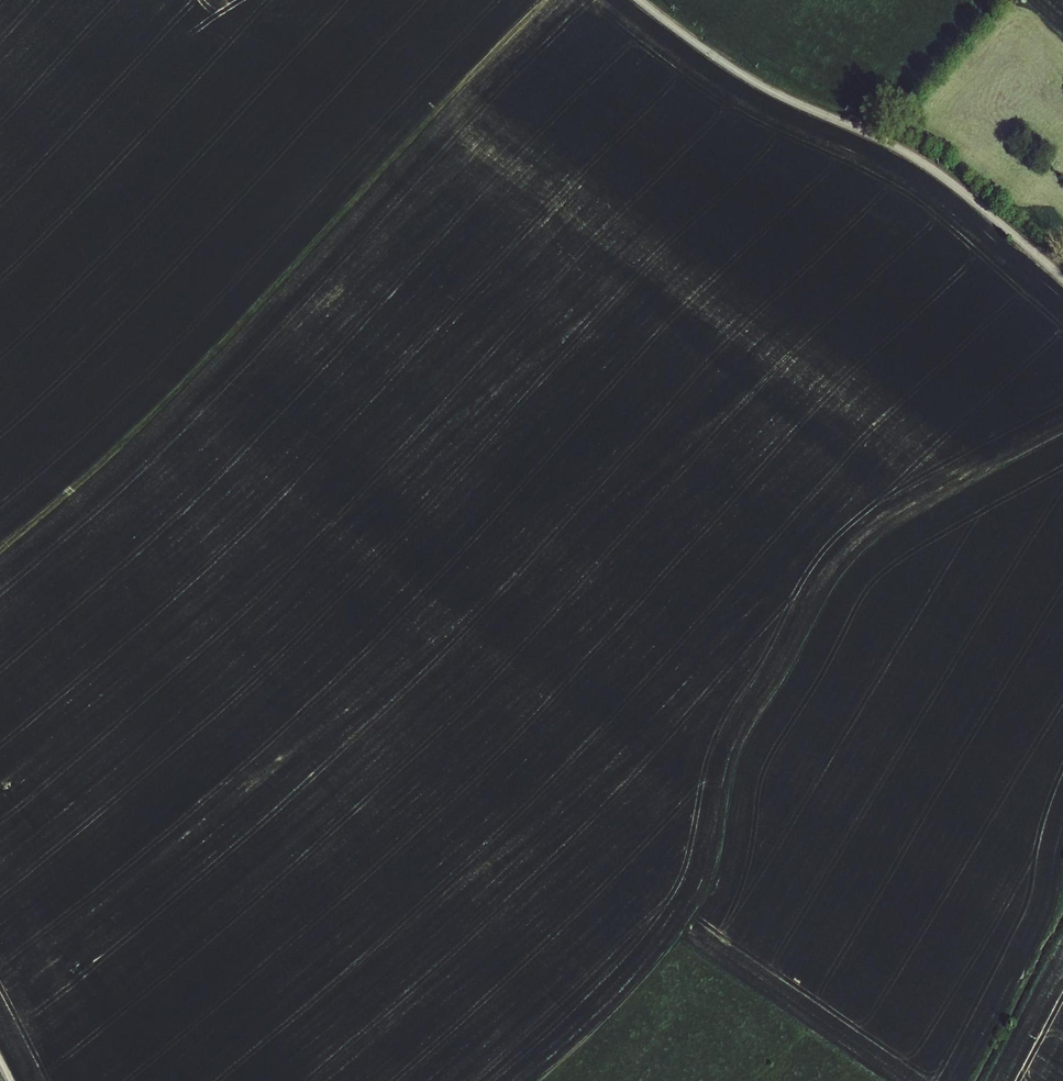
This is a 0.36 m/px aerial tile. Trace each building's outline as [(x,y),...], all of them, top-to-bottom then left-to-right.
[(1052,212),(1043,205),(1038,211),(1046,219),(1052,212)]
